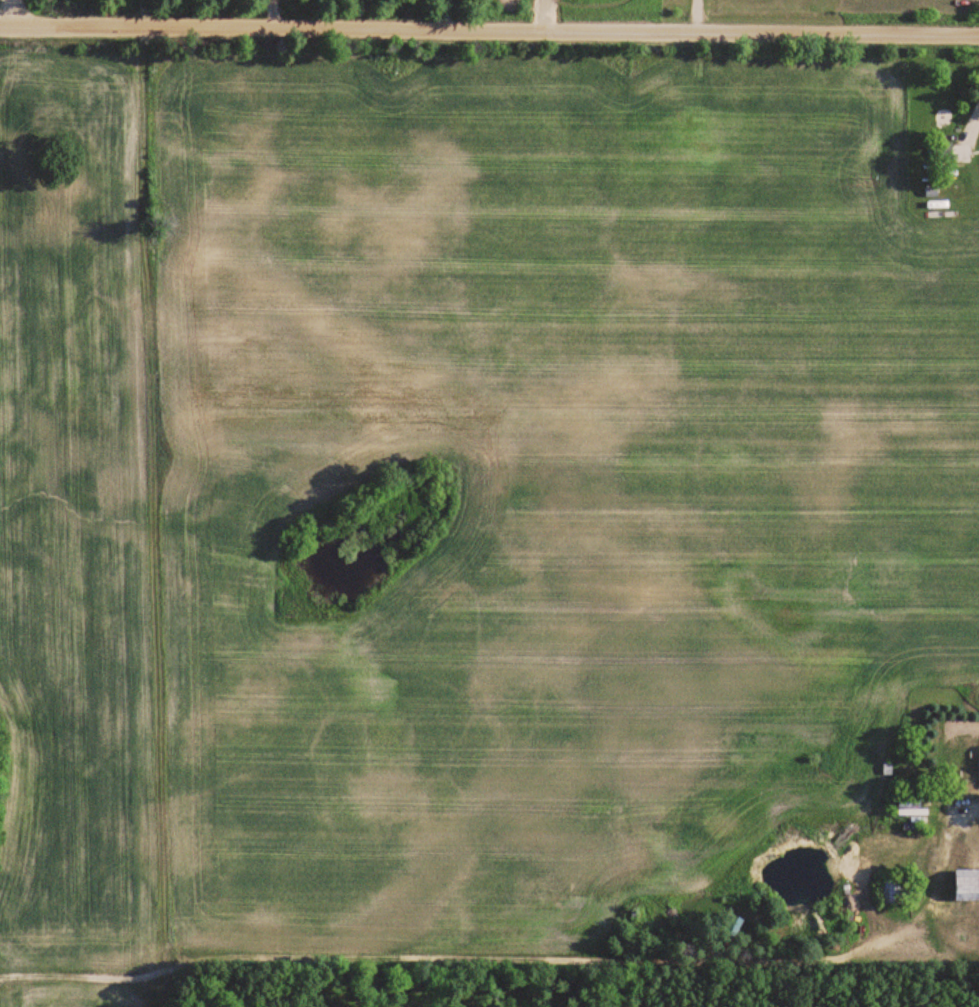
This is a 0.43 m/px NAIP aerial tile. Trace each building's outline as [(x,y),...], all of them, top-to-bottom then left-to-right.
[(951,162),(952,145),(934,145),(933,161),(951,162)] [(898,794),(898,815),(920,815),(920,794),(898,794)] [(955,871),(955,901),(978,901),(978,871),(955,871)] [(901,880),(882,880),(882,905),(901,905),(901,880)]
